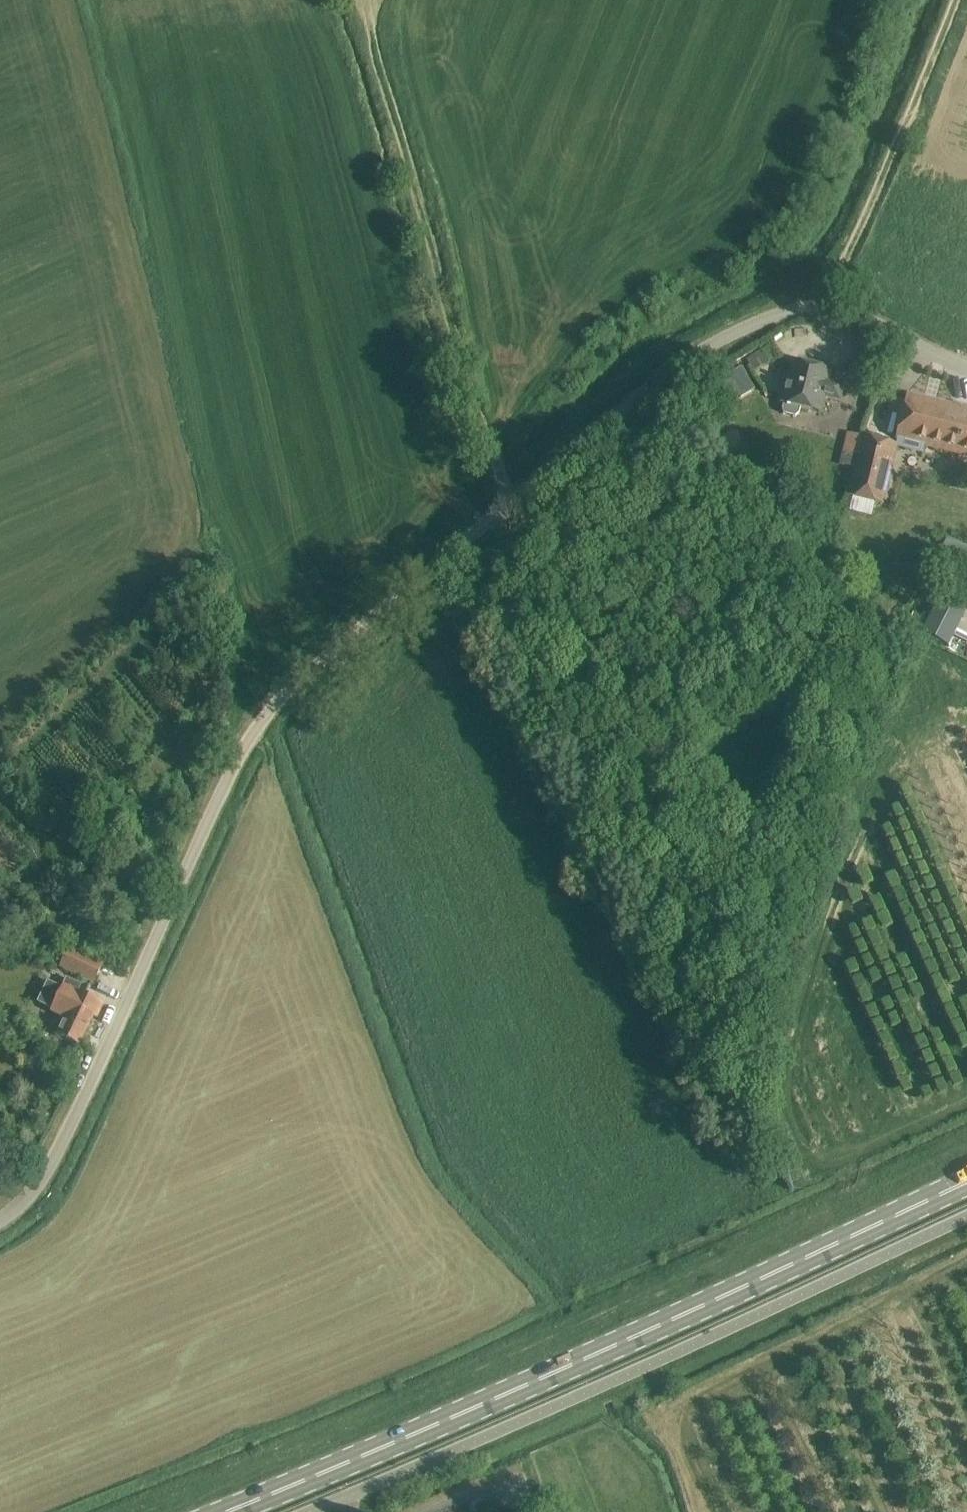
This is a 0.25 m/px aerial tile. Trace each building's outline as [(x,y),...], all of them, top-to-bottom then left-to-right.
[(856,344),(849,374),(870,379),(878,349),(856,344)] [(831,372),(793,363),(788,383),(785,382),(779,403),(783,404),(782,409),(784,414),(795,417),(799,413),(800,408),(821,413),(825,399),(840,401),(844,386),(829,382),(831,372)] [(953,403),(952,406),(907,394),(894,445),(896,445),(896,446),(923,453),(925,446),(966,457),(966,407),(953,403)] [(896,445),(894,445),(862,437),(848,496),(881,504),(896,446),(896,445)] [(939,554),(966,569),(966,548),(947,538),(939,554)] [(948,645),(955,628),(927,617),(920,634),(948,645)] [(70,950),(61,968),(95,984),(103,966),(70,950)] [(62,988),(48,981),(37,1003),(53,1010),(52,1012),(66,1019),(58,1035),(79,1045),(99,1003),(79,994),(82,986),(67,978),(62,988)]
